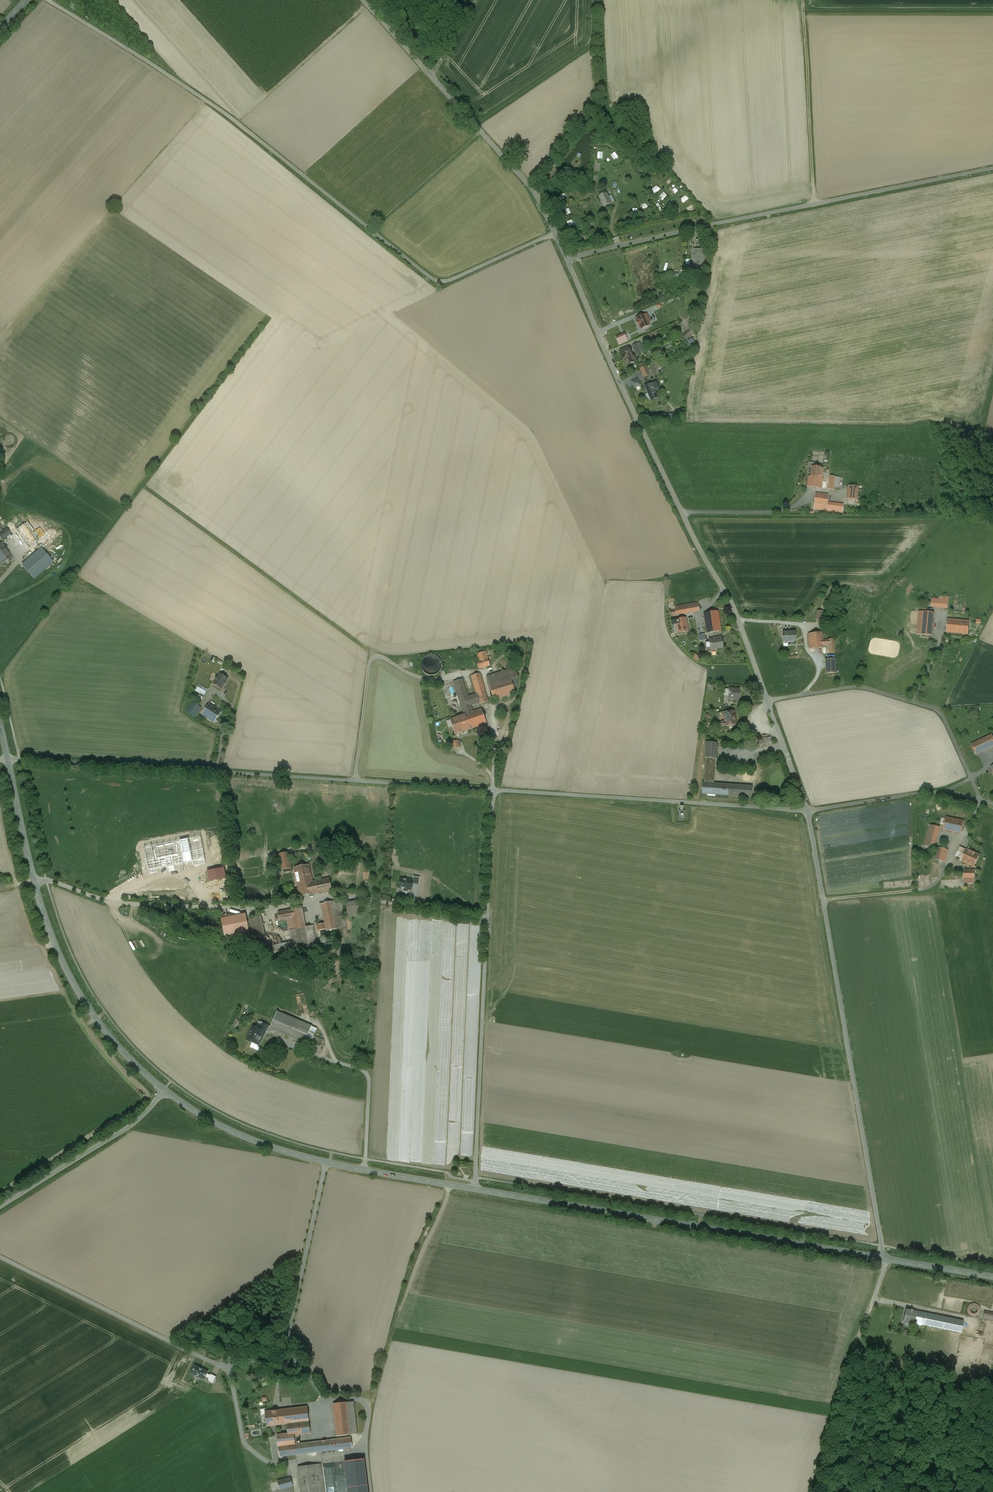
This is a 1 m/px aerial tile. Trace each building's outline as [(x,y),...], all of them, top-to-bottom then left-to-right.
[(606,192),(599,196),(604,207),(611,204),(606,192)] [(686,195),(681,199),(684,203),(689,199),(686,195)] [(690,212),(696,208),(693,204),(687,207),(690,212)] [(695,259),(693,275),(702,276),(706,251),(694,249),(696,250),(694,259),(695,259)] [(635,330),(632,321),(624,324),(628,333),(635,330)] [(619,325),(610,328),(615,339),(623,335),(619,325)] [(692,329),(684,334),(687,340),(695,334),(692,329)] [(640,343),(633,346),(637,356),(644,353),(640,343)] [(628,348),(620,351),(626,366),(636,361),(633,355),(631,356),(628,348)] [(648,365),(640,368),(642,372),(645,377),(652,374),(648,365)] [(638,379),(631,382),(634,388),(640,385),(642,389),(642,388),(638,379)] [(656,383),(651,385),(651,384),(645,387),(651,401),(657,398),(654,390),(658,388),(656,383)] [(811,477),(822,478),(823,468),(817,467),(812,467),(811,477)] [(811,477),(809,476),(807,487),(820,489),(821,482),(822,478),(811,477)] [(833,490),(834,487),(839,487),(840,477),(830,476),(828,489),(833,490)] [(858,487),(848,486),(847,498),(857,500),(858,487)] [(828,494),(816,493),(814,508),(826,510),(827,502),(828,494)] [(827,502),(826,510),(842,512),(843,504),(827,502)] [(45,535),(34,520),(27,525),(38,540),(45,535)] [(27,525),(19,530),(29,546),(38,540),(27,525)] [(0,535),(0,537),(2,540),(8,535),(6,531),(0,535)] [(1,543),(0,544),(0,563),(1,564),(1,565),(12,558),(1,543)] [(41,549),(22,565),(34,579),(53,562),(41,549)] [(948,600),(932,598),(931,606),(947,607),(948,600)] [(698,603),(675,607),(676,610),(677,614),(699,610),(698,603)] [(826,611),(816,610),(815,620),(825,621),(826,611)] [(704,614),(705,621),(719,619),(719,618),(718,616),(718,615),(718,612),(718,611),(717,611),(714,612),(708,613),(707,613),(704,613),(704,614)] [(933,612),(919,611),(916,634),(931,636),(933,612)] [(685,618),(676,620),(678,633),(688,631),(685,618)] [(953,620),(948,619),(947,632),(967,634),(968,634),(969,621),(956,620),(956,619),(953,618),(953,620)] [(719,619),(705,621),(707,633),(721,631),(720,626),(720,623),(719,623),(719,622),(719,621),(719,619)] [(795,632),(782,633),(783,642),(787,642),(795,641),(795,632)] [(822,633),(809,634),(809,649),(823,648),(823,645),(822,640),(822,633)] [(709,642),(705,643),(706,652),(711,651),(711,649),(723,647),(722,637),(716,637),(717,639),(709,640),(709,642)] [(822,640),(823,645),(828,645),(829,653),(834,653),(833,639),(828,639),(828,640),(822,640)] [(479,661),(477,661),(479,669),(490,666),(486,652),(477,654),(479,661)] [(424,657),(425,674),(440,673),(439,656),(424,657)] [(835,659),(825,660),(826,673),(835,673),(835,659)] [(487,677),(489,685),(511,679),(518,677),(515,668),(487,677)] [(480,673),(471,676),(476,694),(479,703),(479,704),(488,702),(480,673)] [(220,674),(219,674),(220,674),(218,678),(217,677),(215,680),(216,680),(214,683),(214,684),(221,688),(222,688),(224,685),(226,683),(225,682),(227,679),(228,679),(227,679),(220,674)] [(462,679),(453,682),(464,715),(473,712),(471,706),(468,697),(462,679)] [(511,679),(489,685),(494,700),(515,693),(511,679)] [(198,684),(196,691),(205,695),(208,688),(198,684)] [(740,689),(729,689),(729,698),(729,697),(734,697),(734,699),(739,699),(740,689)] [(476,694),(468,697),(471,706),(479,703),(476,694)] [(201,708),(192,702),(187,711),(195,716),(201,708)] [(221,711),(210,704),(203,715),(214,722),(221,711)] [(481,709),(475,711),(480,726),(486,723),(483,714),(484,714),(484,713),(484,712),(484,711),(483,711),(483,710),(482,710),(481,709)] [(226,714),(221,711),(214,722),(219,725),(226,714)] [(473,712),(464,715),(461,716),(466,730),(480,726),(475,711),(473,712)] [(734,711),(723,712),(724,722),(725,726),(736,725),(734,711)] [(466,730),(461,716),(450,720),(455,734),(466,730)] [(971,744),(976,754),(992,746),(992,734),(971,744)] [(717,743),(706,742),(705,757),(704,757),(704,758),(706,758),(705,766),(714,766),(715,759),(716,759),(716,758),(715,758),(717,743)] [(714,766),(705,766),(704,783),(713,784),(714,766)] [(713,784),(704,783),(703,783),(702,783),(701,794),(702,794),(729,795),(729,796),(751,797),(751,798),(752,798),(752,786),(752,787),(730,785),(713,784)] [(945,824),(944,829),(961,833),(964,818),(947,814),(945,824)] [(940,827),(930,824),(925,845),(934,848),(940,827)] [(962,860),(967,850),(960,846),(955,857),(962,860)] [(941,848),(937,847),(934,859),(945,862),(948,850),(941,848)] [(979,855),(967,849),(967,850),(962,860),(962,861),(974,867),(979,855)] [(288,853),(273,856),(274,863),(280,861),(282,870),(291,868),(288,853)] [(309,865),(294,868),(297,881),(312,878),(309,865)] [(975,870),(964,870),(963,883),(974,883),(975,870)] [(312,878),(297,881),(300,897),(315,894),(312,882),(312,878)] [(319,880),(312,882),(315,894),(332,890),(329,878),(319,880)] [(337,901),(321,904),(325,924),(317,925),(318,931),(326,929),(327,931),(342,928),(337,901)] [(357,902),(347,904),(349,916),(359,914),(357,902)] [(302,908),(287,911),(291,931),(306,928),(306,927),(302,908)] [(306,928),(291,931),(287,911),(278,913),(279,921),(287,919),(290,930),(289,931),(292,942),(294,955),(295,958),(311,954),(306,928)] [(246,914),(221,918),(225,936),(237,934),(238,940),(250,938),(246,914)] [(256,917),(249,918),(253,938),(265,936),(261,916),(256,917)] [(313,925),(306,927),(306,928),(311,954),(319,953),(313,925)] [(254,943),(255,951),(267,949),(266,941),(254,943)] [(292,942),(273,946),(276,958),(294,955),(292,942)] [(304,993),(295,995),(300,1015),(308,1013),(304,993)] [(311,1026),(277,1011),(274,1020),(271,1026),(270,1028),(304,1043),(311,1026)] [(258,1028),(253,1026),(246,1040),(258,1045),(263,1036),(266,1030),(264,1029),(265,1028),(264,1027),(265,1024),(261,1022),(258,1028)] [(317,1029),(311,1026),(304,1043),(304,1044),(319,1050),(323,1040),(314,1036),(317,1029)] [(969,1316),(981,1315),(980,1303),(968,1304),(969,1316)] [(912,1322),(914,1311),(906,1309),(903,1322),(912,1323),(912,1322)] [(922,1326),(922,1324),(925,1313),(914,1311),(912,1322),(912,1323),(922,1326)] [(984,1311),(983,1318),(992,1321),(992,1313),(984,1311)] [(963,1321),(925,1313),(922,1324),(928,1325),(961,1333),(963,1321)] [(195,1364),(191,1373),(204,1380),(206,1376),(207,1373),(209,1370),(195,1364)] [(210,1374),(207,1373),(206,1376),(210,1378),(209,1381),(213,1383),(217,1375),(211,1373),(210,1374)] [(347,1402),(333,1404),(337,1435),(350,1434),(347,1402)] [(307,1406),(287,1409),(289,1423),(287,1424),(288,1433),(294,1432),(294,1435),(310,1433),(307,1406)] [(287,1409),(265,1411),(266,1415),(263,1416),(263,1423),(266,1422),(267,1426),(287,1424),(289,1423),(287,1409)] [(288,1433),(277,1435),(278,1445),(295,1443),(294,1435),(294,1432),(288,1433)] [(351,1437),(295,1444),(296,1449),(279,1451),(279,1456),(352,1447),(351,1437)] [(295,1443),(278,1445),(279,1451),(296,1449),(295,1444),(295,1443)] [(298,1466),(301,1491),(325,1491),(321,1463),(298,1466)] [(334,1465),(324,1466),(327,1491),(337,1491),(334,1465)] [(290,1478),(277,1481),(280,1489),(293,1486),(290,1478)]
